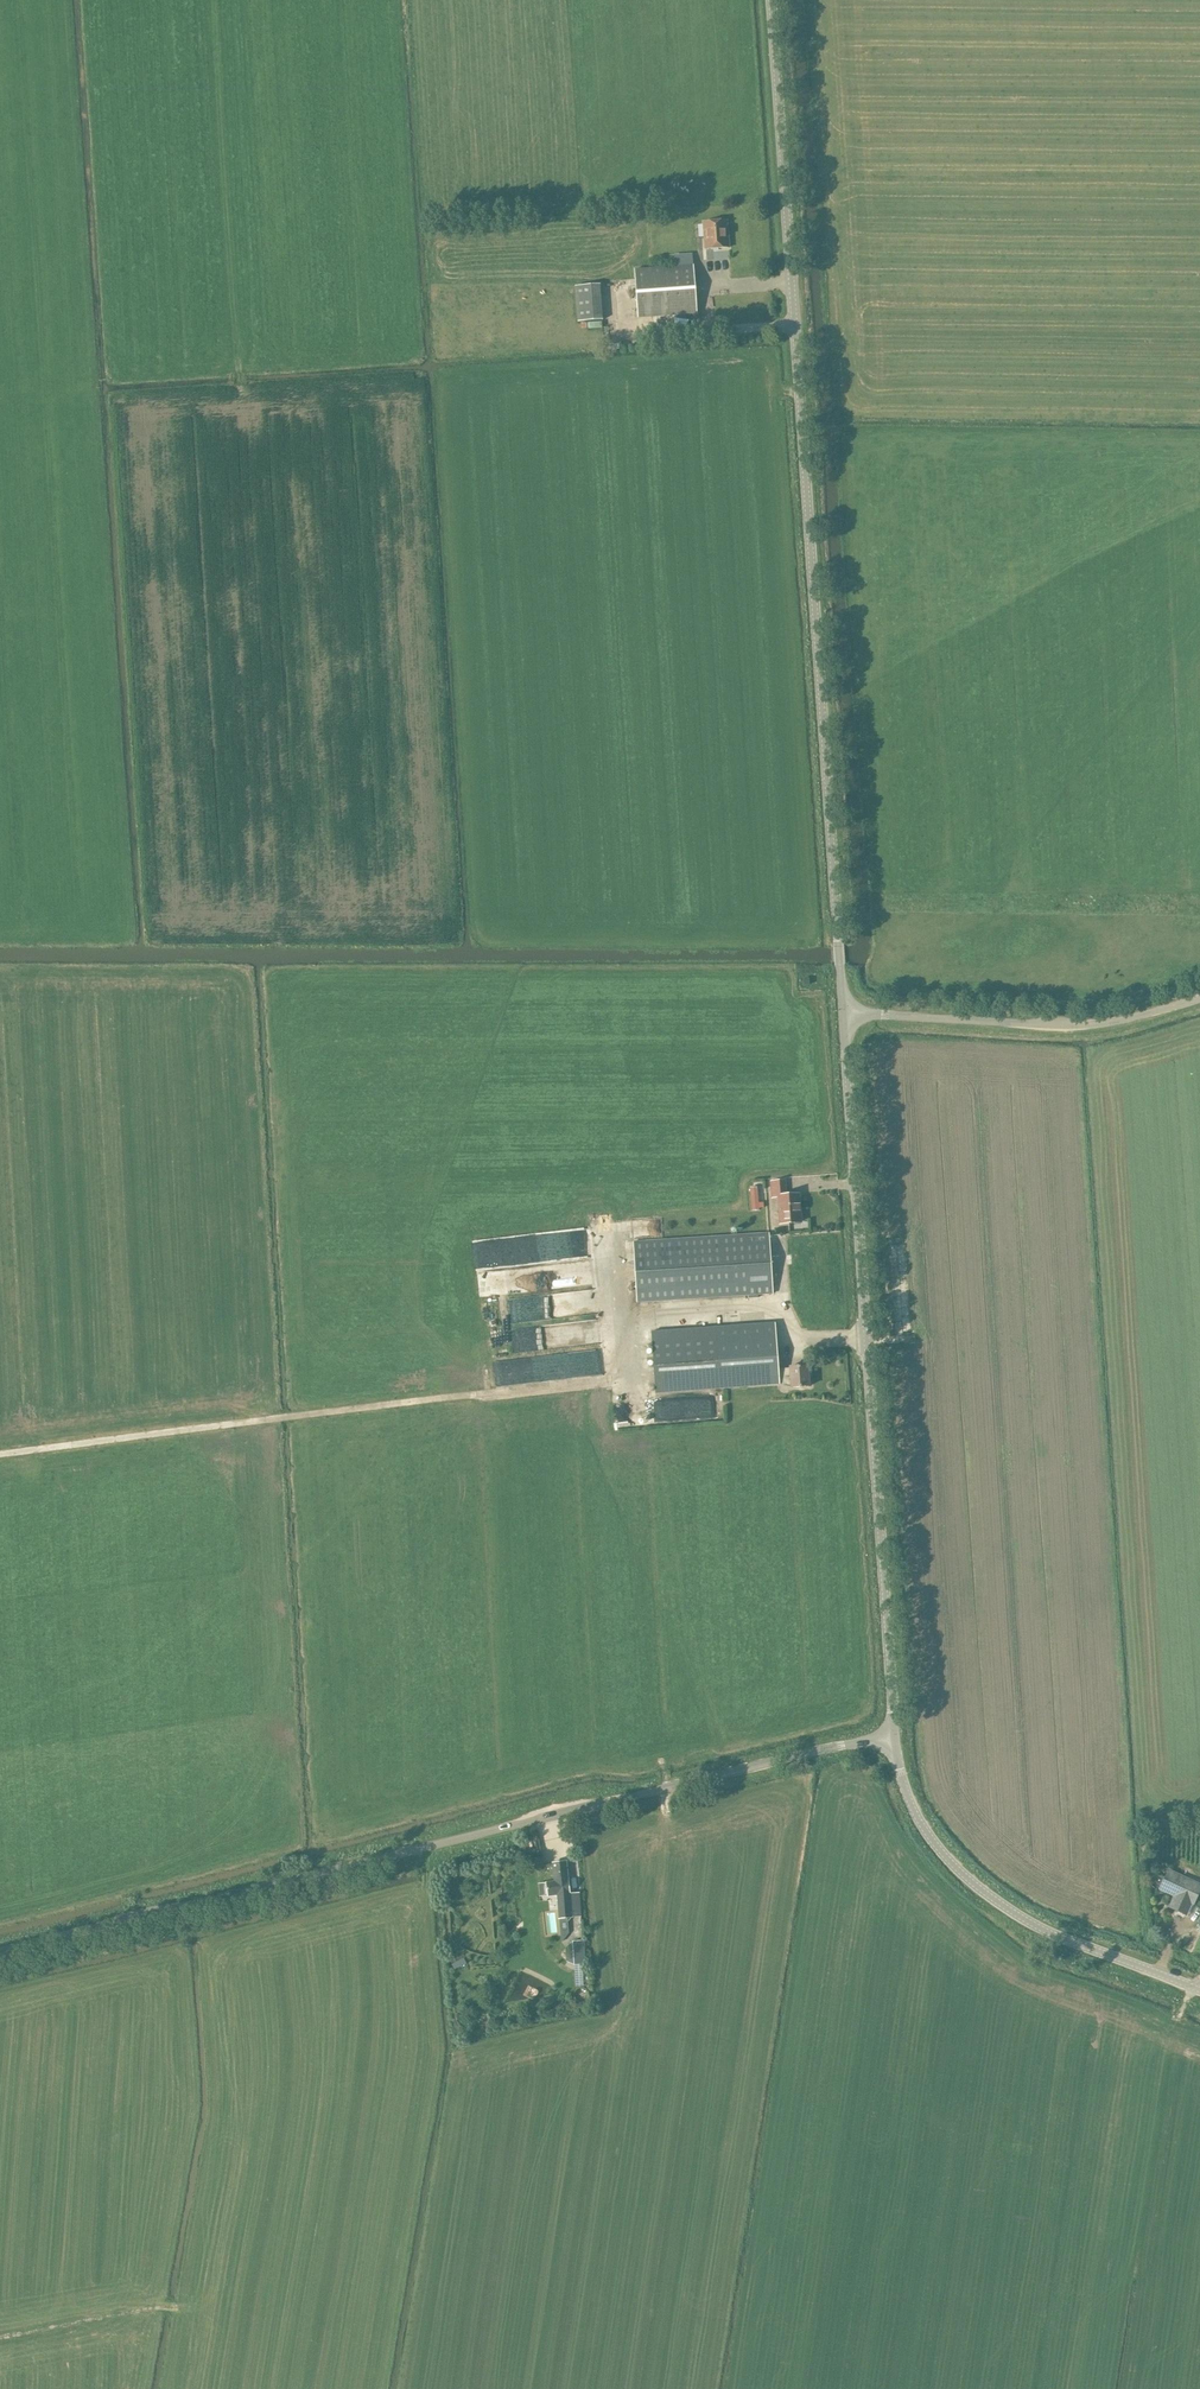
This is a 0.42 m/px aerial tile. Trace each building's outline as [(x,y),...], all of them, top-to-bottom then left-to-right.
[(727,248),(726,221),(703,222),(705,249),(727,248)] [(634,269),(638,319),(698,314),(694,265),(634,269)] [(601,284),(574,285),(576,322),(589,321),(589,327),(603,326),(601,284)] [(799,1195),(786,1196),(785,1181),(771,1182),(772,1197),(778,1197),(780,1224),(801,1222),(799,1195)] [(751,1186),(752,1209),(759,1209),(758,1186),(751,1186)] [(769,1232),(633,1240),(637,1303),(773,1294),(769,1232)] [(514,1326),(549,1319),(544,1293),(508,1300),(514,1326)] [(656,1393),(780,1385),(791,1384),(791,1388),(809,1386),(808,1366),(789,1367),(790,1369),(779,1370),(775,1323),(651,1332),(656,1393)] [(599,1352),(535,1359),(535,1364),(525,1365),(527,1381),(601,1374),(599,1352)] [(553,1863),(555,1881),(546,1882),(548,1896),(558,1895),(558,1899),(557,1899),(559,1918),(567,1918),(571,1917),(570,1898),(568,1898),(568,1894),(569,1893),(566,1861),(553,1863)] [(1191,1903),(1192,1904),(1199,1887),(1199,1885),(1169,1871),(1161,1889),(1180,1898),(1175,1909),(1186,1914),(1191,1903)] [(579,1893),(569,1893),(570,1898),(571,1917),(580,1917),(579,1893)] [(561,1942),(569,1933),(567,1918),(559,1918),(561,1942)] [(584,1939),(573,1940),(575,1962),(585,1962),(584,1939)]
